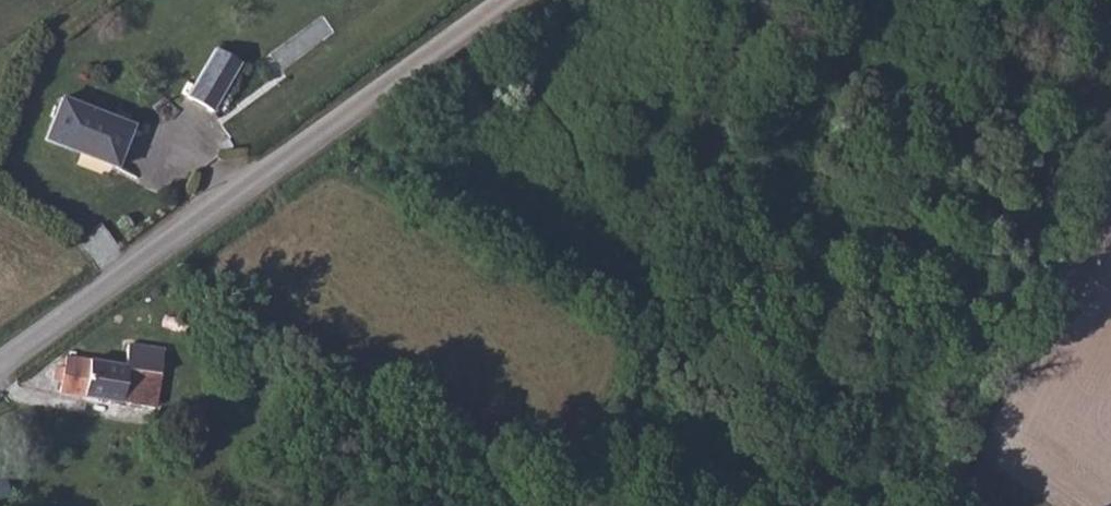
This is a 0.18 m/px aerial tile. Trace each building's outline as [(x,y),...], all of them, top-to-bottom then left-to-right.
[(241,63),(216,49),(188,97),(213,112),(241,63)] [(64,99),(47,142),(116,169),(133,126),(64,99)] [(126,366),(66,356),(64,368),(62,381),(60,393),(155,408),(164,349),(129,344),(126,366)] [(62,381),(64,368),(57,367),(55,380),(62,381)]
